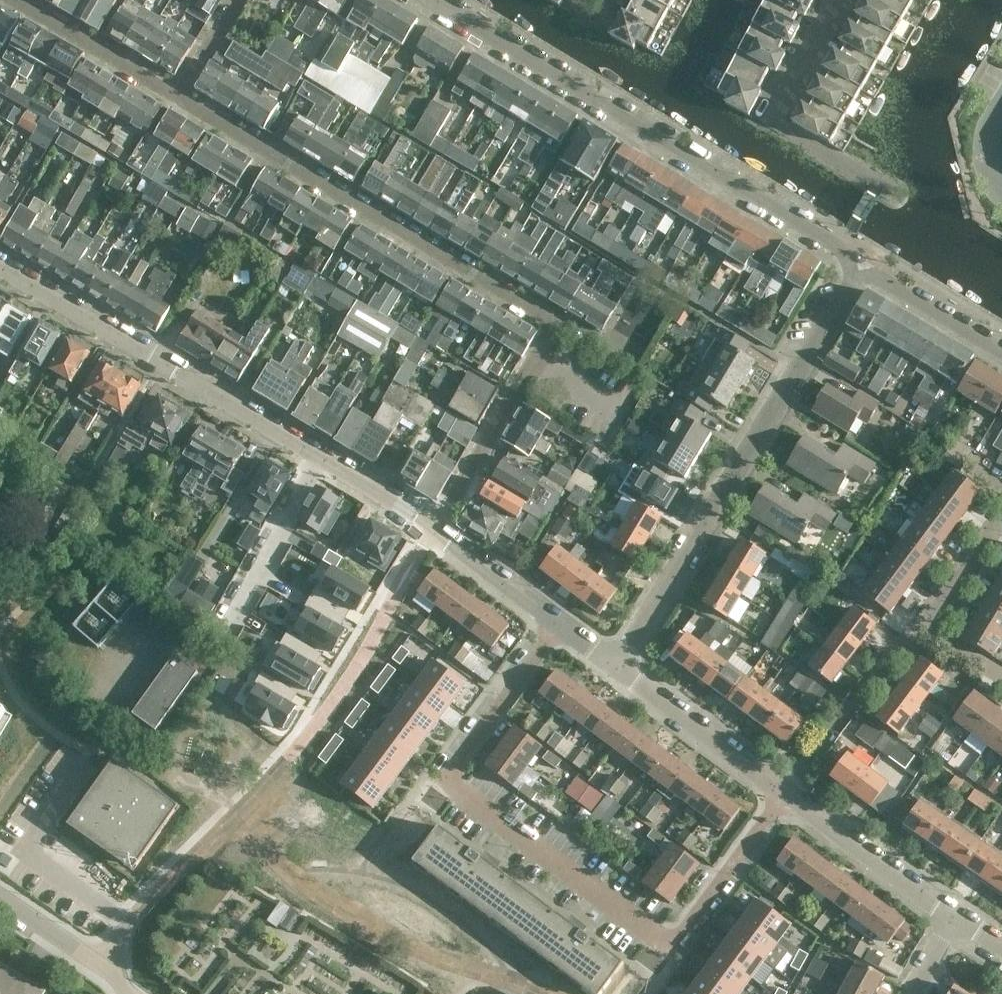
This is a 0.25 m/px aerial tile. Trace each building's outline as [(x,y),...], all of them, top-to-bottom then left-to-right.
[(100,31),(117,0),(43,0),(99,32),(100,31)] [(106,34),(124,45),(140,19),(138,17),(144,7),(131,0),(127,0),(120,11),(106,34)] [(210,16),(220,0),(184,0),(191,4),(190,5),(210,16)] [(323,0),(310,0),(294,28),(303,33),(323,0)] [(303,33),(312,39),(329,11),(337,16),(346,0),(323,0),(303,33)] [(306,78),(337,95),(338,95),(370,115),(380,98),(380,97),(391,79),(368,65),(356,58),(359,51),(357,50),(358,47),(360,48),(364,41),(365,41),(369,34),(368,34),(370,31),(366,30),(384,0),(360,0),(347,21),(358,28),(350,41),(339,35),(332,49),(324,44),(306,75),(307,76),(306,78)] [(387,0),(384,0),(366,30),(370,31),(368,34),(369,34),(370,35),(374,29),(385,36),(386,36),(402,9),(387,0)] [(632,4),(663,21),(674,0),(633,0),(632,4)] [(761,8),(792,24),(793,24),(798,13),(805,17),(813,1),(812,0),(765,0),(761,8)] [(894,0),(872,0),(872,1),(869,0),(864,0),(855,14),(862,18),(893,36),(909,9),(894,0)] [(909,9),(914,0),(894,0),(909,9)] [(623,13),(610,36),(633,49),(637,43),(648,49),(663,21),(632,4),(625,15),(623,13)] [(210,16),(190,5),(186,12),(206,24),(210,16)] [(155,13),(151,11),(144,7),(138,17),(140,19),(124,45),(141,55),(157,29),(155,27),(161,17),(155,13)] [(20,19),(3,8),(0,13),(0,51),(2,47),(3,48),(20,19)] [(761,8),(747,36),(778,52),(778,51),(784,41),(790,45),(799,27),(793,24),(792,24),(761,8)] [(385,36),(377,48),(378,49),(371,60),(379,65),(393,41),(403,46),(419,19),(402,9),(386,36),(385,36)] [(167,21),(161,17),(155,27),(157,29),(141,55),(158,65),(174,39),(172,37),(178,28),(177,27),(180,24),(169,17),(167,21)] [(877,63),(893,36),(862,18),(856,28),(849,24),(839,41),(846,45),(877,63)] [(25,19),(10,46),(3,59),(21,69),(22,70),(44,30),(25,19)] [(415,65),(416,65),(422,69),(428,67),(429,66),(435,70),(437,67),(450,74),(465,47),(430,26),(415,53),(416,54),(414,59),(415,65)] [(197,39),(178,28),(172,37),(174,39),(158,65),(175,76),(191,50),(190,50),(197,39)] [(48,68),(63,41),(44,30),(22,70),(21,69),(18,74),(27,79),(37,62),(48,68)] [(732,64),(764,80),(769,69),(776,72),(785,55),(778,51),(778,52),(747,36),(732,64)] [(62,94),(85,53),(63,41),(48,68),(61,76),(53,89),(62,94)] [(234,41),(233,42),(225,56),(271,84),(284,62),(279,59),(266,51),(262,58),(234,41)] [(371,60),(378,49),(377,48),(365,41),(364,41),(360,48),(358,47),(357,50),(359,51),(356,58),(368,65),(371,60)] [(279,59),(284,62),(285,63),(294,48),(288,44),(279,59)] [(861,90),(877,63),(846,45),(840,55),(833,51),(824,68),(830,72),(861,90)] [(285,63),(291,66),(294,68),(303,54),(294,48),(285,63)] [(221,63),(225,57),(217,52),(213,58),(221,63)] [(452,92),(461,97),(467,87),(474,92),(491,64),(475,54),(452,92)] [(84,101),(102,68),(85,58),(64,95),(81,105),(84,100),(84,101)] [(229,73),(210,62),(195,88),(213,99),(229,73)] [(284,62),(271,84),(284,92),(289,83),(296,87),(304,74),(294,68),(291,66),(285,63),(284,62)] [(476,92),(469,102),(486,112),(509,75),(491,64),(474,92),(476,92)] [(725,104),(749,116),(761,92),(758,91),(764,80),(732,64),(718,92),(729,97),(725,104)] [(102,68),(84,101),(100,110),(118,78),(102,68)] [(391,104),(406,79),(409,74),(397,68),(391,79),(380,97),(380,98),(387,101),(391,104)] [(845,117),(861,90),(830,72),(824,82),(818,78),(808,95),(814,99),(815,99),(845,117)] [(229,73),(213,99),(230,109),(246,83),(229,73)] [(447,74),(439,92),(449,96),(456,78),(447,74)] [(510,113),(526,85),(509,75),(486,112),(484,115),(491,120),(499,107),(510,113)] [(135,88),(118,78),(100,110),(115,119),(117,116),(118,116),(135,88)] [(284,142),(303,153),(334,100),(337,95),(306,78),(297,93),(315,104),(306,119),(300,115),(300,116),(289,110),(274,136),(284,142)] [(7,97),(12,88),(0,81),(0,93),(7,97)] [(246,83),(230,109),(247,119),(262,93),(246,83)] [(526,85),(510,113),(495,137),(505,143),(515,127),(514,126),(516,117),(527,123),(528,121),(544,96),(526,85)] [(12,88),(7,97),(29,110),(34,101),(12,88)] [(147,132),(148,133),(164,107),(163,107),(164,106),(135,88),(118,116),(146,133),(147,132)] [(262,93),(247,119),(264,130),(269,120),(274,123),(281,112),(276,109),(280,104),(262,93)] [(525,163),(560,106),(544,96),(528,121),(527,123),(518,138),(528,144),(518,159),(525,163)] [(830,143),(845,117),(815,99),(814,99),(809,109),(802,105),(792,122),(819,138),(819,137),(830,143)] [(334,100),(303,153),(320,163),(336,137),(327,131),(332,122),(334,123),(340,113),(337,112),(341,105),(334,100)] [(433,100),(412,136),(445,156),(451,144),(437,136),(451,111),(433,100)] [(48,121),(53,111),(34,101),(29,110),(41,117),(43,118),(48,121)] [(14,125),(22,111),(9,104),(1,118),(14,125)] [(561,144),(578,116),(560,106),(525,163),(517,177),(523,181),(544,147),(556,154),(562,144),(561,144)] [(132,156),(130,159),(126,165),(135,170),(152,181),(188,121),(170,110),(169,110),(164,107),(148,133),(162,141),(147,165),(139,160),(132,156)] [(53,111),(48,121),(60,128),(61,126),(67,130),(72,120),(54,110),(53,111)] [(18,126),(33,135),(36,131),(43,118),(41,117),(40,119),(26,111),(18,126)] [(336,137),(320,163),(337,173),(370,118),(360,112),(342,141),(336,137)] [(53,140),(60,128),(48,121),(43,118),(36,131),(53,140)] [(353,183),(369,157),(361,152),(373,131),(384,138),(389,130),(378,123),(370,118),(337,173),(353,183)] [(83,140),(89,130),(72,120),(67,130),(69,132),(83,140)] [(559,162),(533,206),(532,208),(544,216),(567,177),(571,179),(576,172),(594,183),(619,141),(583,120),(558,162),(559,162)] [(205,131),(188,121),(152,181),(169,191),(173,194),(180,182),(169,176),(183,154),(190,158),(205,131)] [(89,130),(83,140),(94,146),(100,136),(89,130)] [(376,163),(361,188),(378,198),(406,154),(405,153),(407,150),(412,142),(394,131),(390,138),(398,143),(383,167),(376,163)] [(55,144),(74,155),(81,143),(62,132),(55,144)] [(209,133),(208,134),(192,162),(217,176),(218,177),(235,148),(209,133)] [(106,153),(111,144),(111,143),(100,136),(94,146),(106,153)] [(92,165),(98,153),(81,143),(74,155),(92,165)] [(445,156),(459,164),(466,153),(451,144),(445,156)] [(623,144),(607,172),(617,178),(605,198),(613,203),(643,155),(623,144)] [(236,188),(241,191),(242,192),(245,186),(240,183),(253,159),(235,148),(218,177),(217,176),(202,203),(209,207),(217,194),(217,195),(225,181),(237,188),(236,188)] [(459,164),(472,171),(478,160),(466,153),(459,164)] [(411,169),(416,160),(406,154),(378,198),(396,208),(411,183),(411,184),(417,173),(411,169)] [(661,166),(643,155),(613,203),(622,208),(626,202),(636,208),(661,166)] [(418,188),(411,184),(411,183),(396,208),(413,219),(447,162),(437,156),(418,188)] [(413,219),(430,229),(445,204),(438,200),(457,168),(447,162),(413,219)] [(638,223),(647,229),(678,177),(661,166),(636,208),(644,213),(638,223)] [(269,204),(284,178),(266,167),(250,193),(246,201),(242,208),(241,208),(234,220),(247,228),(254,215),(253,214),(261,200),(269,204)] [(108,185),(120,192),(130,177),(117,170),(108,185)] [(135,170),(128,181),(146,192),(152,181),(135,170)] [(1,191),(9,177),(0,172),(0,193),(1,191)] [(13,209),(5,205),(10,196),(13,195),(20,183),(9,177),(1,191),(0,193),(0,231),(13,209)] [(669,209),(680,215),(697,188),(678,177),(647,229),(654,234),(669,209)] [(271,242),(280,226),(281,224),(286,215),(301,189),(284,178),(269,204),(278,210),(272,220),(270,219),(260,236),(271,242)] [(74,217),(92,185),(83,180),(65,212),(74,217)] [(146,192),(162,202),(163,202),(166,197),(169,191),(152,181),(146,192)] [(173,194),(188,203),(195,192),(180,182),(173,194)] [(494,198),(518,213),(525,202),(501,188),(494,198)] [(683,251),(714,198),(697,188),(680,215),(689,221),(674,245),(683,251)] [(281,224),(280,226),(289,231),(297,236),(304,225),(303,225),(319,199),(301,189),(286,215),(281,224)] [(466,190),(461,199),(454,209),(445,204),(430,229),(447,239),(463,214),(469,204),(474,195),(466,190)] [(15,216),(0,241),(18,252),(46,204),(35,197),(28,210),(21,206),(15,216)] [(182,206),(166,197),(163,202),(162,202),(159,207),(175,217),(182,206)] [(714,198),(683,251),(691,255),(705,231),(715,236),(715,237),(732,209),(714,198)] [(336,209),(319,199),(303,225),(304,225),(312,230),(309,235),(317,240),(336,209)] [(463,214),(447,239),(464,250),(479,225),(480,225),(485,216),(491,206),(483,201),(472,220),(463,214)] [(46,204),(18,252),(36,262),(50,236),(56,225),(50,221),(56,210),(46,204)] [(225,218),(230,210),(220,204),(215,212),(225,218)] [(189,234),(193,227),(199,216),(187,209),(176,226),(189,234)] [(338,246),(353,220),(336,209),(317,240),(316,241),(334,251),(338,246)] [(718,256),(725,260),(750,220),(732,209),(715,237),(715,236),(710,245),(721,251),(718,256)] [(571,231),(586,239),(593,228),(587,225),(591,217),(583,212),(571,231)] [(36,262),(52,272),(67,246),(59,242),(72,219),(63,213),(56,225),(50,236),(36,262)] [(479,225),(464,250),(482,260),(502,226),(501,226),(501,225),(485,216),(480,225),(479,225)] [(192,232),(210,241),(216,226),(200,217),(192,232)] [(767,230),(750,220),(725,260),(744,271),(767,230)] [(549,226),(540,221),(523,250),(514,245),(499,270),(516,281),(531,256),(549,226)] [(499,270),(514,245),(525,227),(516,222),(510,231),(502,226),(482,260),(499,270)] [(361,225),(346,251),(355,256),(338,284),(347,289),(353,279),(358,271),(379,236),(361,225)] [(596,230),(590,241),(609,253),(616,241),(615,241),(621,232),(609,225),(604,234),(596,230)] [(265,274),(278,253),(275,251),(274,254),(225,226),(214,244),(265,274)] [(77,230),(72,238),(67,246),(52,272),(69,282),(94,240),(77,230)] [(744,288),(754,294),(786,241),(767,230),(744,271),(752,276),(744,288)] [(566,237),(556,231),(538,260),(531,256),(516,281),(533,291),(555,254),(566,237)] [(97,234),(94,240),(69,282),(87,292),(102,267),(93,261),(106,240),(97,234)] [(375,282),(381,272),(396,246),(379,236),(358,271),(375,282)] [(609,253),(626,263),(633,252),(616,241),(609,253)] [(776,274),(786,280),(803,252),(786,241),(754,294),(762,299),(776,274)] [(280,242),(277,249),(275,251),(278,253),(285,257),(290,248),(280,242)] [(376,293),(375,294),(368,306),(380,313),(413,256),(396,246),(381,272),(390,277),(379,294),(376,293)] [(290,248),(285,257),(295,263),(300,254),(290,248)] [(105,303),(120,277),(133,254),(124,249),(111,272),(102,267),(87,292),(105,303)] [(533,291),(550,301),(569,270),(577,256),(568,251),(563,259),(555,254),(533,291)] [(644,274),(644,273),(649,265),(650,263),(633,252),(626,263),(644,274)] [(788,318),(821,263),(803,252),(786,280),(796,285),(779,312),(788,318)] [(278,253),(265,274),(266,274),(265,276),(281,285),(295,263),(285,257),(278,253)] [(415,292),(431,267),(413,256),(380,313),(387,317),(406,287),(415,292)] [(120,277),(105,303),(122,313),(137,287),(150,265),(142,260),(129,282),(120,277)] [(585,322),(607,285),(606,284),(610,277),(611,278),(617,268),(603,260),(597,270),(602,273),(591,291),(582,286),(567,311),(585,322)] [(310,289),(318,277),(295,263),(281,285),(291,290),(303,297),(309,288),(310,289)] [(584,265),(578,275),(569,270),(550,301),(567,311),(582,286),(592,270),(584,265)] [(649,265),(644,273),(658,281),(663,273),(649,265)] [(431,267),(415,292),(433,303),(448,277),(431,267)] [(156,268),(150,279),(152,280),(145,292),(137,287),(122,313),(139,322),(166,275),(166,274),(156,268)] [(634,278),(617,268),(611,278),(628,288),(634,278)] [(156,333),(171,307),(161,302),(176,275),(168,270),(166,274),(166,275),(139,322),(156,333)] [(662,284),(676,292),(682,282),(668,274),(662,284)] [(339,289),(323,279),(318,277),(310,289),(331,301),(339,289)] [(357,295),(363,287),(363,285),(353,279),(347,289),(357,295)] [(436,347),(439,341),(444,335),(470,290),(453,280),(437,306),(444,311),(426,341),(431,345),(436,347)] [(617,307),(616,307),(606,300),(613,288),(607,285),(585,322),(602,332),(617,307)] [(686,285),(681,294),(697,304),(703,295),(686,285)] [(699,305),(712,313),(722,296),(709,288),(699,305)] [(357,300),(339,289),(331,301),(350,312),(357,300)] [(472,327),(487,301),(470,290),(444,335),(454,341),(460,330),(458,329),(462,321),(472,327)] [(844,330),(862,341),(863,341),(886,302),(868,291),(844,330)] [(10,304),(0,298),(0,321),(10,304)] [(337,336),(338,336),(379,360),(392,337),(399,325),(399,324),(387,317),(380,313),(368,306),(357,300),(350,312),(337,336)] [(487,301),(472,327),(480,332),(463,358),(473,364),(474,362),(504,311),(487,301)] [(885,342),(903,312),(886,302),(863,341),(862,341),(856,351),(865,356),(876,336),(885,342)] [(0,321),(0,338),(3,340),(0,345),(0,352),(8,356),(31,316),(10,304),(0,321)] [(723,304),(716,315),(734,325),(740,314),(723,304)] [(209,365),(231,330),(198,310),(176,345),(209,365)] [(752,336),(759,325),(761,320),(743,310),(740,314),(734,325),(752,336)] [(504,311),(474,362),(480,366),(479,368),(489,374),(490,372),(491,372),(496,363),(494,363),(487,358),(497,342),(504,346),(506,347),(521,321),(504,311)] [(903,312),(885,342),(895,347),(883,367),(892,373),(921,323),(903,312)] [(406,314),(400,325),(416,335),(423,324),(406,314)] [(9,373),(20,379),(31,361),(41,367),(59,336),(61,337),(62,335),(38,320),(36,323),(38,324),(20,354),(9,373)] [(523,357),(538,332),(538,331),(521,321),(506,347),(504,346),(494,363),(496,363),(491,372),(499,377),(513,352),(523,357)] [(231,330),(209,365),(226,375),(244,345),(240,343),(243,338),(247,340),(254,329),(243,322),(236,334),(231,330)] [(244,345),(226,375),(238,383),(271,330),(258,322),(254,329),(247,340),(243,338),(240,343),(244,345)] [(921,323),(892,373),(899,377),(911,357),(921,363),(938,333),(921,323)] [(392,337),(406,345),(412,348),(419,337),(399,325),(392,337)] [(770,347),(777,336),(759,325),(752,336),(770,347)] [(750,345),(722,328),(702,362),(741,385),(755,362),(744,355),(750,345)] [(957,345),(938,333),(921,363),(915,371),(925,377),(912,398),(920,403),(922,403),(957,345)] [(406,359),(418,366),(431,345),(426,341),(419,337),(412,348),(406,359)] [(87,352),(81,349),(79,342),(72,338),(68,339),(67,339),(49,369),(61,376),(56,385),(64,390),(87,352)] [(272,359),(253,391),(270,401),(305,344),(297,339),(281,365),(272,359)] [(270,401),(288,412),(313,369),(304,364),(313,349),(305,344),(270,401)] [(956,384),(974,355),(957,345),(922,403),(920,403),(919,405),(928,411),(947,379),(956,384)] [(831,352),(823,364),(842,375),(850,363),(831,352)] [(397,382),(406,387),(418,366),(406,359),(394,380),(397,382)] [(83,392),(78,400),(99,412),(121,375),(112,369),(114,366),(105,360),(103,363),(99,361),(81,392),(83,392)] [(741,385),(702,362),(688,384),(681,380),(674,392),(709,412),(715,402),(727,409),(741,385)] [(994,373),(975,362),(957,391),(976,403),(994,373)] [(850,363),(842,375),(854,382),(861,370),(850,363)] [(435,376),(489,407),(499,390),(469,373),(464,382),(440,368),(435,376)] [(994,373),(976,403),(996,414),(1001,404),(1001,378),(994,373)] [(129,379),(121,375),(99,412),(109,418),(113,410),(123,416),(141,386),(138,385),(140,381),(131,375),(129,379)] [(331,400),(314,428),(317,430),(333,439),(349,411),(367,381),(358,376),(340,406),(331,400)] [(489,407),(435,376),(430,385),(454,399),(449,408),(479,425),(489,407)] [(871,377),(864,387),(876,395),(883,384),(871,377)] [(294,413),(293,415),(314,428),(331,400),(337,390),(317,378),(295,414),(294,413)] [(403,417),(422,427),(436,404),(415,392),(403,385),(393,382),(385,394),(388,396),(383,403),(403,417)] [(867,424),(879,404),(879,403),(858,391),(852,401),(827,386),(812,411),(848,433),(857,418),(867,424)] [(388,396),(385,394),(377,389),(370,400),(363,414),(354,409),(337,438),(336,437),(335,440),(353,451),(372,421),(381,407),(383,404),(383,403),(388,396)] [(881,398),(894,406),(900,397),(886,389),(881,398)] [(132,421),(112,456),(122,462),(129,450),(133,444),(142,450),(147,442),(150,444),(163,452),(167,445),(168,446),(188,412),(161,396),(143,427),(132,421)] [(667,438),(698,456),(711,434),(701,428),(700,422),(705,414),(677,398),(670,411),(680,417),(667,438)] [(372,421),(353,451),(373,462),(377,461),(403,417),(383,403),(383,404),(372,421)] [(523,403),(512,422),(540,438),(546,428),(558,435),(566,421),(550,412),(547,418),(523,403)] [(37,451),(32,459),(50,470),(54,462),(64,469),(95,418),(84,412),(59,453),(41,442),(37,451)] [(437,429),(448,435),(452,428),(451,428),(457,418),(446,412),(437,429)] [(633,417),(627,429),(645,436),(650,424),(633,417)] [(452,428),(448,435),(447,438),(466,449),(477,430),(457,418),(451,428),(452,428)] [(570,420),(564,428),(586,444),(592,436),(570,420)] [(545,455),(550,448),(551,445),(546,442),(540,438),(512,422),(501,440),(529,457),(534,449),(545,455)] [(197,482),(223,438),(202,425),(183,456),(197,464),(192,473),(190,472),(181,487),(191,493),(197,482)] [(993,446),(1001,452),(1001,431),(993,446)] [(863,483),(875,464),(843,446),(837,456),(805,436),(788,465),(836,494),(848,474),(863,483)] [(223,438),(191,493),(201,499),(208,486),(206,485),(213,474),(226,482),(221,489),(231,495),(244,474),(234,468),(246,448),(234,442),(233,444),(223,438)] [(698,456),(667,438),(654,459),(645,453),(636,466),(664,483),(669,474),(674,472),(684,478),(698,456)] [(396,474),(395,475),(394,476),(417,490),(438,453),(441,448),(434,444),(426,457),(412,449),(397,475),(396,474)] [(28,465),(32,459),(37,451),(26,445),(18,459),(28,465)] [(942,459),(945,460),(961,470),(967,460),(948,448),(942,459)] [(599,457),(588,451),(578,469),(589,475),(599,457)] [(453,473),(458,464),(438,453),(417,490),(438,503),(439,500),(438,499),(453,473)] [(561,495),(565,490),(565,489),(542,475),(544,472),(527,462),(523,469),(505,458),(490,482),(527,503),(524,510),(532,514),(529,518),(526,523),(520,534),(534,542),(562,495),(561,495)] [(567,460),(564,465),(573,470),(577,461),(572,458),(567,460)] [(255,510),(266,517),(291,475),(281,469),(282,468),(271,461),(270,461),(251,494),(261,500),(255,510)] [(564,488),(573,473),(556,463),(548,477),(564,488)] [(634,465),(618,492),(637,503),(651,512),(656,504),(666,510),(677,491),(664,483),(636,466),(634,465)] [(939,490),(967,510),(981,492),(954,471),(939,490)] [(65,534),(86,499),(47,475),(26,510),(65,534)] [(532,514),(524,510),(527,503),(490,482),(481,497),(479,496),(472,508),(487,517),(494,506),(526,523),(529,518),(532,514)] [(576,485),(571,494),(567,502),(582,510),(591,493),(576,485)] [(825,530),(836,514),(804,495),(798,505),(788,499),(789,499),(766,485),(749,513),(796,543),(810,521),(825,530)] [(317,488),(297,521),(319,534),(321,531),(328,535),(340,515),(333,511),(339,501),(317,488)] [(927,505),(955,526),(967,510),(939,490),(927,505)] [(472,506),(478,497),(470,492),(464,502),(472,506)] [(988,508),(993,501),(985,495),(979,502),(988,508)] [(637,503),(624,525),(648,539),(661,518),(651,512),(637,503)] [(569,505),(562,516),(572,522),(578,511),(569,505)] [(915,522),(943,543),(955,526),(927,505),(915,522)] [(520,534),(526,523),(494,506),(487,517),(472,508),(470,511),(469,510),(460,525),(492,544),(507,519),(511,521),(510,524),(516,527),(514,530),(520,534)] [(566,540),(574,526),(558,517),(550,531),(566,540)] [(371,520),(354,549),(371,559),(368,563),(384,572),(396,553),(392,551),(400,537),(371,520)] [(903,538),(929,560),(943,543),(915,522),(903,538)] [(964,522),(958,529),(967,536),(972,529),(964,522)] [(247,545),(256,526),(249,523),(240,542),(247,545)] [(648,539),(624,525),(611,546),(635,560),(648,539)] [(608,544),(612,538),(597,529),(593,536),(608,544)] [(962,543),(967,536),(958,529),(953,536),(962,543)] [(889,556),(917,577),(929,560),(903,538),(889,556)] [(766,555),(742,540),(728,562),(752,576),(766,555)] [(541,569),(561,584),(579,561),(578,561),(585,551),(577,545),(570,554),(559,546),(554,552),(541,543),(537,549),(549,559),(541,569)] [(604,568),(613,552),(604,547),(595,562),(604,568)] [(323,561),(330,565),(336,554),(329,550),(323,561)] [(206,562),(190,553),(156,609),(236,658),(254,628),(189,589),(206,562)] [(330,565),(337,569),(343,558),(336,554),(330,565)] [(876,574),(903,595),(917,577),(889,556),(876,574)] [(1001,570),(1001,560),(995,556),(990,563),(1001,570)] [(938,557),(933,564),(941,570),(946,563),(938,557)] [(598,576),(580,599),(600,614),(617,590),(633,565),(624,560),(615,575),(610,585),(598,576)] [(580,599),(598,576),(579,561),(561,584),(580,599)] [(716,582),(740,596),(752,576),(728,562),(716,582)] [(936,577),(941,570),(933,564),(927,571),(936,577)] [(317,588),(311,598),(341,616),(347,606),(356,611),(369,589),(333,568),(320,590),(317,588)] [(436,607),(454,583),(435,569),(417,593),(436,607)] [(863,591),(890,613),(903,595),(876,574),(863,591)] [(744,592),(752,597),(762,581),(754,576),(744,592)] [(792,607),(800,594),(807,582),(801,578),(786,603),(792,607)] [(98,647),(139,600),(116,579),(74,627),(98,647)] [(727,617),(740,596),(716,582),(703,603),(727,617)] [(973,593),(1001,611),(1001,585),(997,582),(990,593),(977,585),(973,593)] [(454,583),(436,607),(455,621),(473,597),(454,583)] [(912,592),(907,598),(915,604),(920,598),(912,592)] [(974,619),(1001,636),(1001,611),(973,593),(968,601),(981,608),(974,619)] [(800,594),(792,607),(800,611),(808,598),(800,594)] [(473,597),(455,621),(473,635),(490,611),(473,597)] [(309,609),(296,631),(332,653),(341,637),(345,631),(336,625),(341,616),(311,598),(305,607),(309,609)] [(910,612),(915,604),(907,598),(901,605),(910,612)] [(749,607),(770,620),(773,615),(751,603),(749,607)] [(778,616),(784,620),(792,607),(786,603),(778,616)] [(784,620),(792,625),(800,611),(792,607),(784,620)] [(827,619),(808,607),(804,613),(823,625),(827,619)] [(838,628),(861,645),(875,626),(853,609),(838,628)] [(490,611),(473,635),(492,649),(510,626),(490,611)] [(418,631),(427,620),(420,615),(411,626),(418,631)] [(769,630),(776,634),(784,620),(777,616),(769,630)] [(993,656),(1001,641),(1001,636),(974,619),(968,631),(955,623),(950,631),(992,657),(993,656)] [(427,620),(418,631),(425,636),(433,625),(427,620)] [(776,634),(783,638),(792,625),(784,620),(776,634)] [(832,636),(824,647),(846,664),(861,645),(838,628),(828,621),(823,629),(832,636)] [(718,622),(708,635),(714,639),(724,626),(718,622)] [(761,623),(754,634),(760,637),(768,624),(764,622),(761,623)] [(711,687),(728,665),(714,654),(731,631),(724,626),(714,639),(707,648),(690,671),(711,687)] [(769,630),(761,643),(768,648),(776,634),(769,630)] [(690,671),(707,648),(688,634),(670,657),(690,671)] [(776,634),(768,648),(775,652),(783,638),(776,634)] [(284,648),(271,670),(307,691),(320,669),(311,663),(317,653),(286,635),(280,646),(284,648)] [(457,642),(448,653),(455,659),(464,647),(457,642)] [(483,661),(464,647),(455,659),(474,673),(483,661)] [(809,667),(831,684),(846,664),(824,647),(809,667)] [(401,648),(393,659),(401,665),(409,654),(401,648)] [(928,648),(918,662),(906,678),(928,695),(943,675),(941,674),(950,662),(941,657),(941,658),(928,648)] [(156,731),(198,672),(175,655),(132,714),(156,731)] [(393,659),(385,670),(393,676),(401,665),(393,659)] [(435,662),(422,680),(452,703),(466,685),(435,662)] [(729,701),(746,678),(728,665),(711,687),(729,701)] [(539,693),(558,707),(575,684),(556,670),(539,693)] [(806,677),(800,671),(790,684),(797,689),(806,677)] [(259,686),(246,708),(253,712),(251,715),(273,728),(275,725),(282,729),(295,707),(286,702),(292,691),(262,674),(255,684),(259,686)] [(826,691),(806,677),(797,689),(803,694),(799,699),(812,709),(826,691)] [(749,715),(765,693),(746,678),(729,701),(749,715)] [(891,697),(914,714),(928,695),(906,678),(891,697)] [(452,703),(422,680),(409,698),(439,720),(452,703)] [(384,688),(376,683),(367,694),(375,700),(384,688)] [(578,721),(594,698),(575,684),(558,707),(554,712),(561,718),(565,712),(578,721)] [(984,700),(973,692),(952,719),(971,733),(1001,693),(993,688),(984,700)] [(765,693),(749,715),(768,729),(784,707),(765,693)] [(1001,693),(971,733),(988,746),(1001,727),(1001,713),(999,711),(1001,706),(1001,694),(1001,693)] [(367,711),(375,700),(367,694),(359,705),(367,711)] [(914,714),(891,697),(876,717),(899,734),(914,714)] [(396,715),(426,738),(439,720),(409,698),(396,715)] [(594,698),(578,721),(596,735),(613,712),(594,698)] [(804,721),(784,707),(768,729),(786,743),(804,721)] [(614,749),(631,726),(613,712),(596,735),(614,749)] [(12,721),(0,713),(0,741),(12,721)] [(382,733),(413,756),(417,749),(426,738),(396,715),(387,727),(382,733)] [(923,721),(936,731),(941,724),(928,715),(923,721)] [(858,717),(850,727),(860,733),(867,724),(858,717)] [(356,725),(348,719),(340,730),(348,736),(356,725)] [(539,720),(530,731),(536,736),(545,724),(539,720)] [(936,731),(923,721),(918,728),(931,738),(936,731)] [(552,730),(545,724),(536,736),(544,742),(552,730)] [(867,724),(860,733),(866,738),(867,737),(870,739),(875,732),(876,731),(867,724)] [(515,726),(513,727),(500,745),(528,766),(543,746),(515,726)] [(631,726),(614,749),(633,762),(649,740),(631,726)] [(988,746),(1001,757),(1001,727),(988,746)] [(369,752),(399,774),(413,756),(382,733),(369,752)] [(882,751),(891,738),(884,733),(875,745),(882,751)] [(344,742),(336,736),(327,748),(335,754),(344,742)] [(563,738),(559,744),(555,749),(564,756),(573,746),(563,738)] [(891,738),(882,751),(888,756),(897,744),(891,738)] [(651,776),(668,754),(649,740),(633,762),(651,776)] [(513,787),(513,786),(528,766),(500,745),(485,766),(513,787)] [(575,747),(567,759),(575,765),(583,753),(575,747)] [(327,765),(335,754),(327,748),(319,759),(327,765)] [(556,768),(562,760),(548,751),(543,759),(556,768)] [(356,769),(386,791),(399,774),(369,752),(356,769)] [(589,757),(583,753),(575,765),(580,769),(589,757)] [(648,802),(656,808),(664,796),(686,767),(668,754),(651,776),(661,784),(657,790),(648,802)] [(851,792),(867,769),(847,754),(831,777),(851,792)] [(110,765),(71,820),(137,866),(176,811),(110,765)] [(687,804),(704,781),(686,767),(664,796),(672,802),(677,796),(687,804)] [(373,809),(386,791),(356,769),(343,786),(373,809)] [(867,769),(851,792),(871,806),(887,784),(867,769)] [(970,769),(966,775),(975,782),(979,776),(970,769)] [(603,786),(610,791),(611,792),(619,780),(612,775),(603,786)] [(565,792),(591,811),(603,795),(577,776),(565,792)] [(957,792),(963,782),(955,776),(948,786),(957,792)] [(625,784),(619,780),(611,792),(617,796),(625,784)] [(704,781),(687,804),(705,817),(722,794),(704,781)] [(519,790),(532,801),(537,793),(525,783),(519,790)] [(982,795),(974,790),(968,799),(975,805),(982,795)] [(599,821),(615,801),(607,794),(591,814),(599,821)] [(741,809),(722,794),(705,817),(724,831),(741,809)] [(991,801),(982,795),(975,805),(984,811),(991,801)] [(904,825),(924,839),(940,815),(921,801),(904,825)] [(647,819),(656,808),(648,802),(639,813),(647,819)] [(577,804),(562,823),(575,833),(590,815),(577,804)] [(663,813),(656,808),(647,819),(655,824),(663,813)] [(940,815),(924,839),(943,852),(960,828),(940,815)] [(532,895),(440,827),(413,862),(416,864),(419,859),(431,868),(428,873),(451,890),(454,886),(464,893),(461,897),(506,931),(532,895)] [(960,828),(943,852),(963,865),(980,841),(960,828)] [(672,844),(653,829),(647,837),(666,851),(657,863),(685,883),(699,863),(672,843),(672,844)] [(685,829),(676,840),(676,841),(684,846),(692,835),(685,829)] [(698,839),(692,835),(684,846),(689,850),(698,839)] [(777,860),(796,874),(812,852),(793,838),(777,860)] [(980,841),(963,865),(982,879),(998,854),(980,841)] [(814,888),(830,866),(812,852),(796,874),(814,888)] [(982,879),(1001,892),(1001,891),(1001,857),(998,854),(982,879)] [(642,883),(670,903),(685,883),(657,863),(648,875),(629,861),(624,868),(643,883),(642,883)] [(830,866),(814,888),(832,901),(849,880),(830,866)] [(851,915),(867,893),(849,880),(832,901),(851,915)] [(779,883),(773,892),(771,895),(777,899),(786,888),(779,883)] [(777,899),(784,905),(793,893),(786,888),(777,899)] [(867,893),(851,915),(869,929),(886,907),(867,893)] [(532,895),(506,931),(551,964),(554,960),(564,967),(560,971),(584,989),(587,984),(599,993),(598,993),(602,993),(624,964),(532,895)] [(290,907),(281,901),(267,921),(277,928),(279,925),(290,907)] [(757,902),(746,918),(778,942),(789,926),(757,902)] [(903,942),(913,929),(904,922),(905,921),(886,907),(869,929),(865,935),(874,941),(878,936),(888,943),(895,935),(903,942)] [(292,909),(280,926),(288,931),(291,927),(298,932),(300,929),(307,919),(292,909)] [(816,911),(808,922),(813,926),(822,915),(816,911)] [(829,920),(822,915),(813,926),(820,931),(829,920)] [(778,942),(746,918),(733,935),(765,959),(778,942)] [(720,952),(752,976),(765,959),(733,935),(720,952)] [(778,964),(794,945),(785,936),(768,956),(778,964)] [(852,938),(846,950),(852,953),(860,942),(852,938)] [(867,946),(860,942),(852,953),(861,958),(867,946)] [(797,956),(805,960),(812,948),(803,943),(797,956)] [(823,944),(815,958),(811,964),(824,971),(827,965),(822,962),(830,948),(823,944)] [(864,960),(878,968),(879,966),(899,977),(904,968),(874,953),(869,950),(864,960)] [(707,970),(739,993),(752,976),(720,952),(707,970)] [(805,960),(797,956),(790,968),(799,973),(805,960)] [(0,961),(0,993),(44,993),(47,989),(0,961)] [(857,962),(846,984),(865,993),(873,993),(883,976),(857,962)] [(820,979),(824,971),(811,964),(807,972),(820,979)] [(703,993),(739,993),(707,970),(694,987),(703,993)] [(776,993),(787,993),(791,986),(783,982),(776,993)] [(846,984),(840,993),(865,993),(846,984)]
